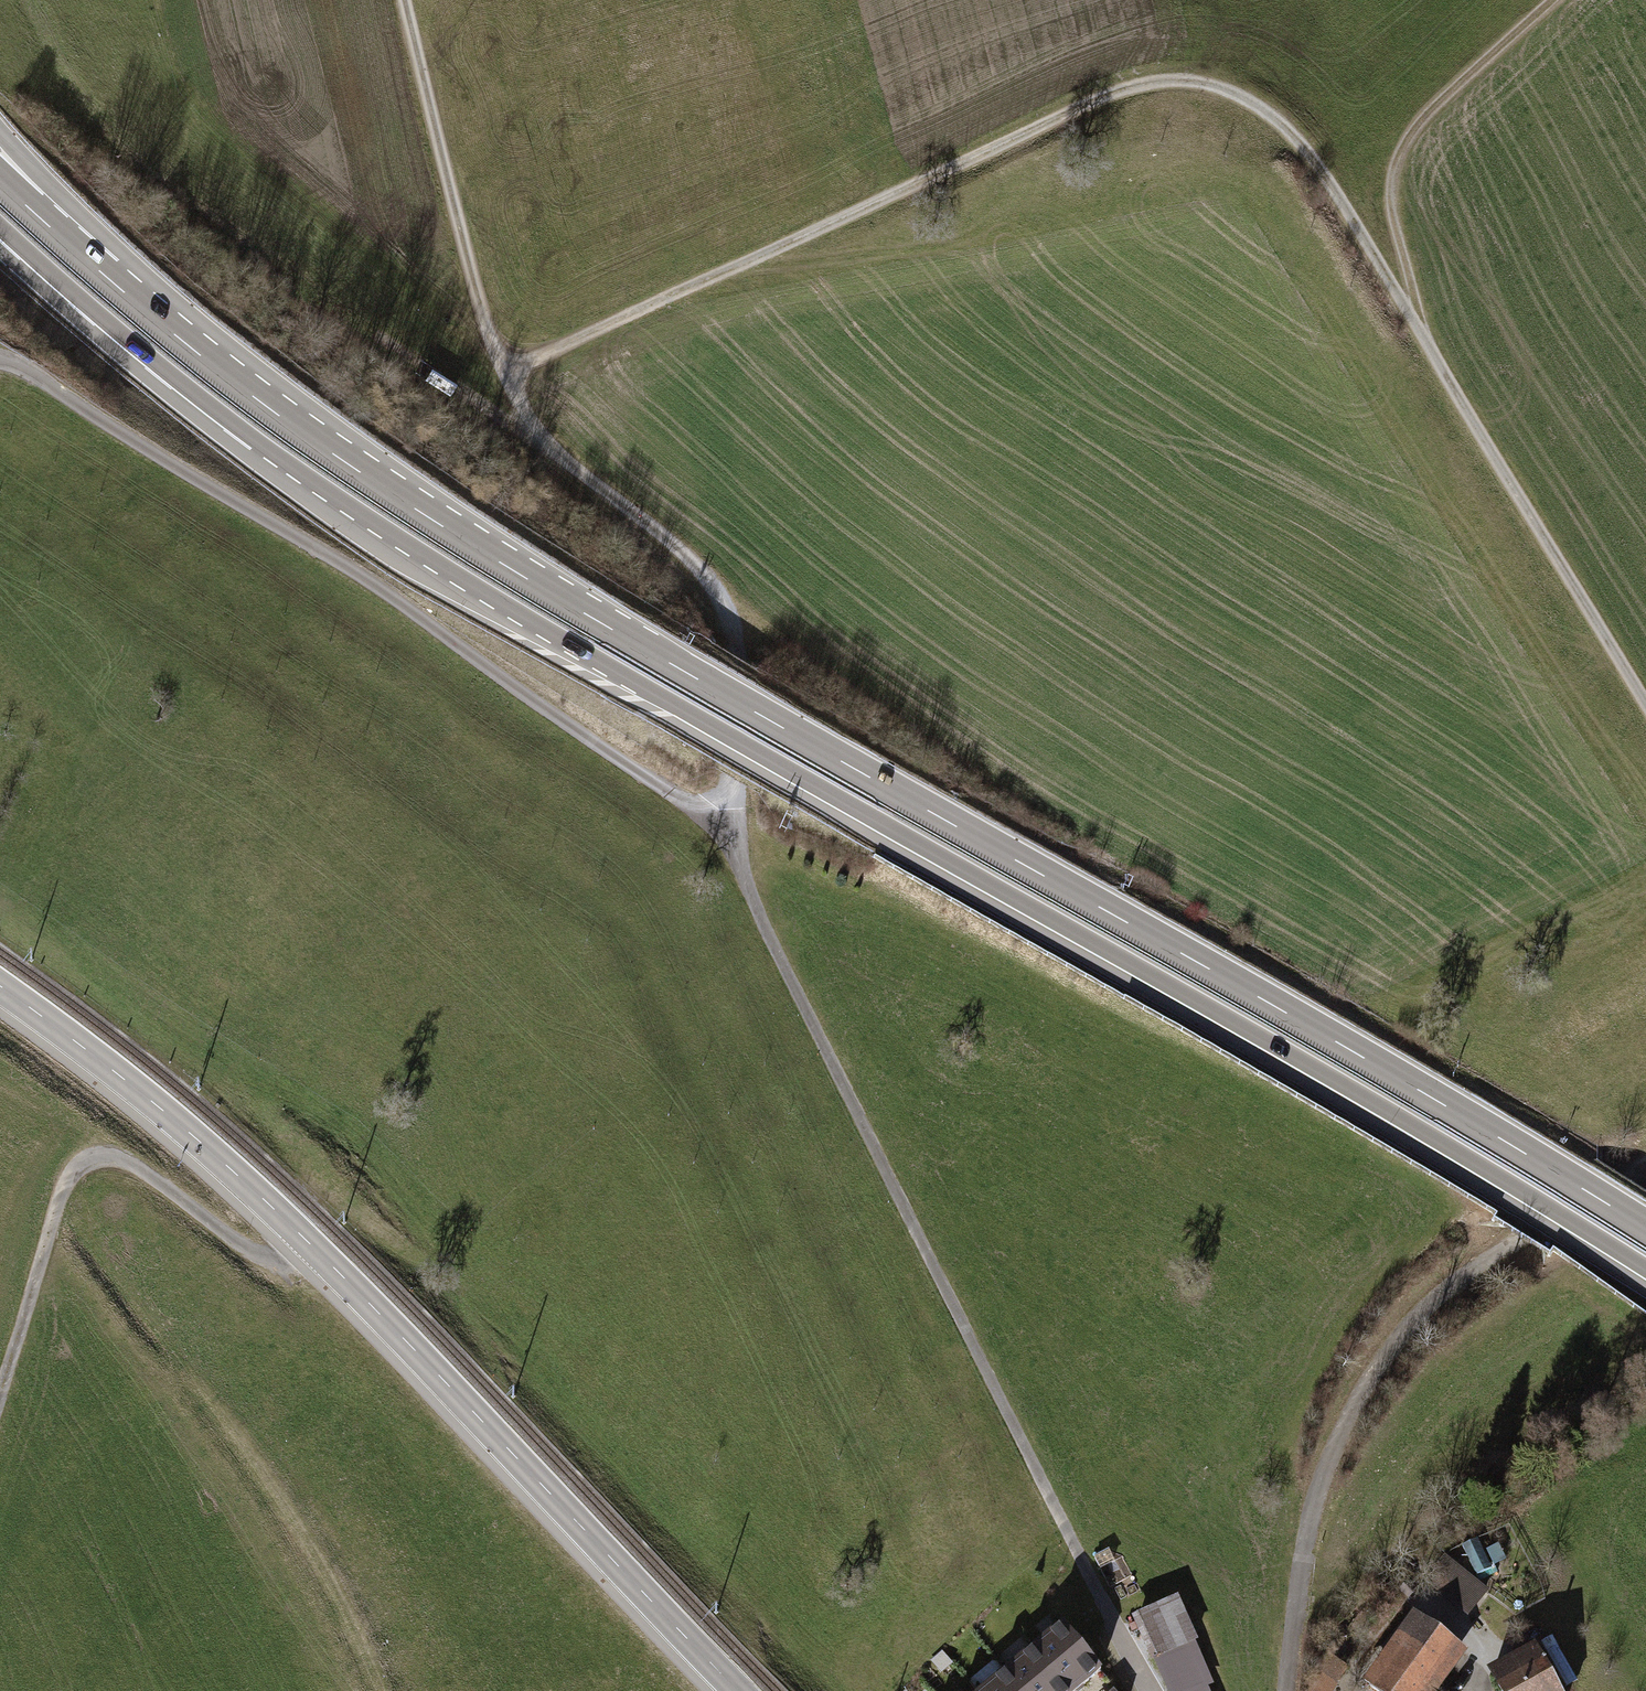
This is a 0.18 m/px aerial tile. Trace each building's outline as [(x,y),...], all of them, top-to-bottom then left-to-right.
[(1424,1575),(1468,1612),(1487,1590),(1444,1552),(1424,1575)] [(1144,1623),(1173,1690),(1212,1690),(1177,1609),(1144,1623)] [(1408,1614),(1365,1677),(1385,1690),(1436,1690),(1463,1652),(1408,1614)] [(1056,1616),(969,1690),(1069,1690),(1099,1666),(1056,1616)] [(1494,1669),(1504,1690),(1557,1690),(1537,1649),(1494,1669)]
